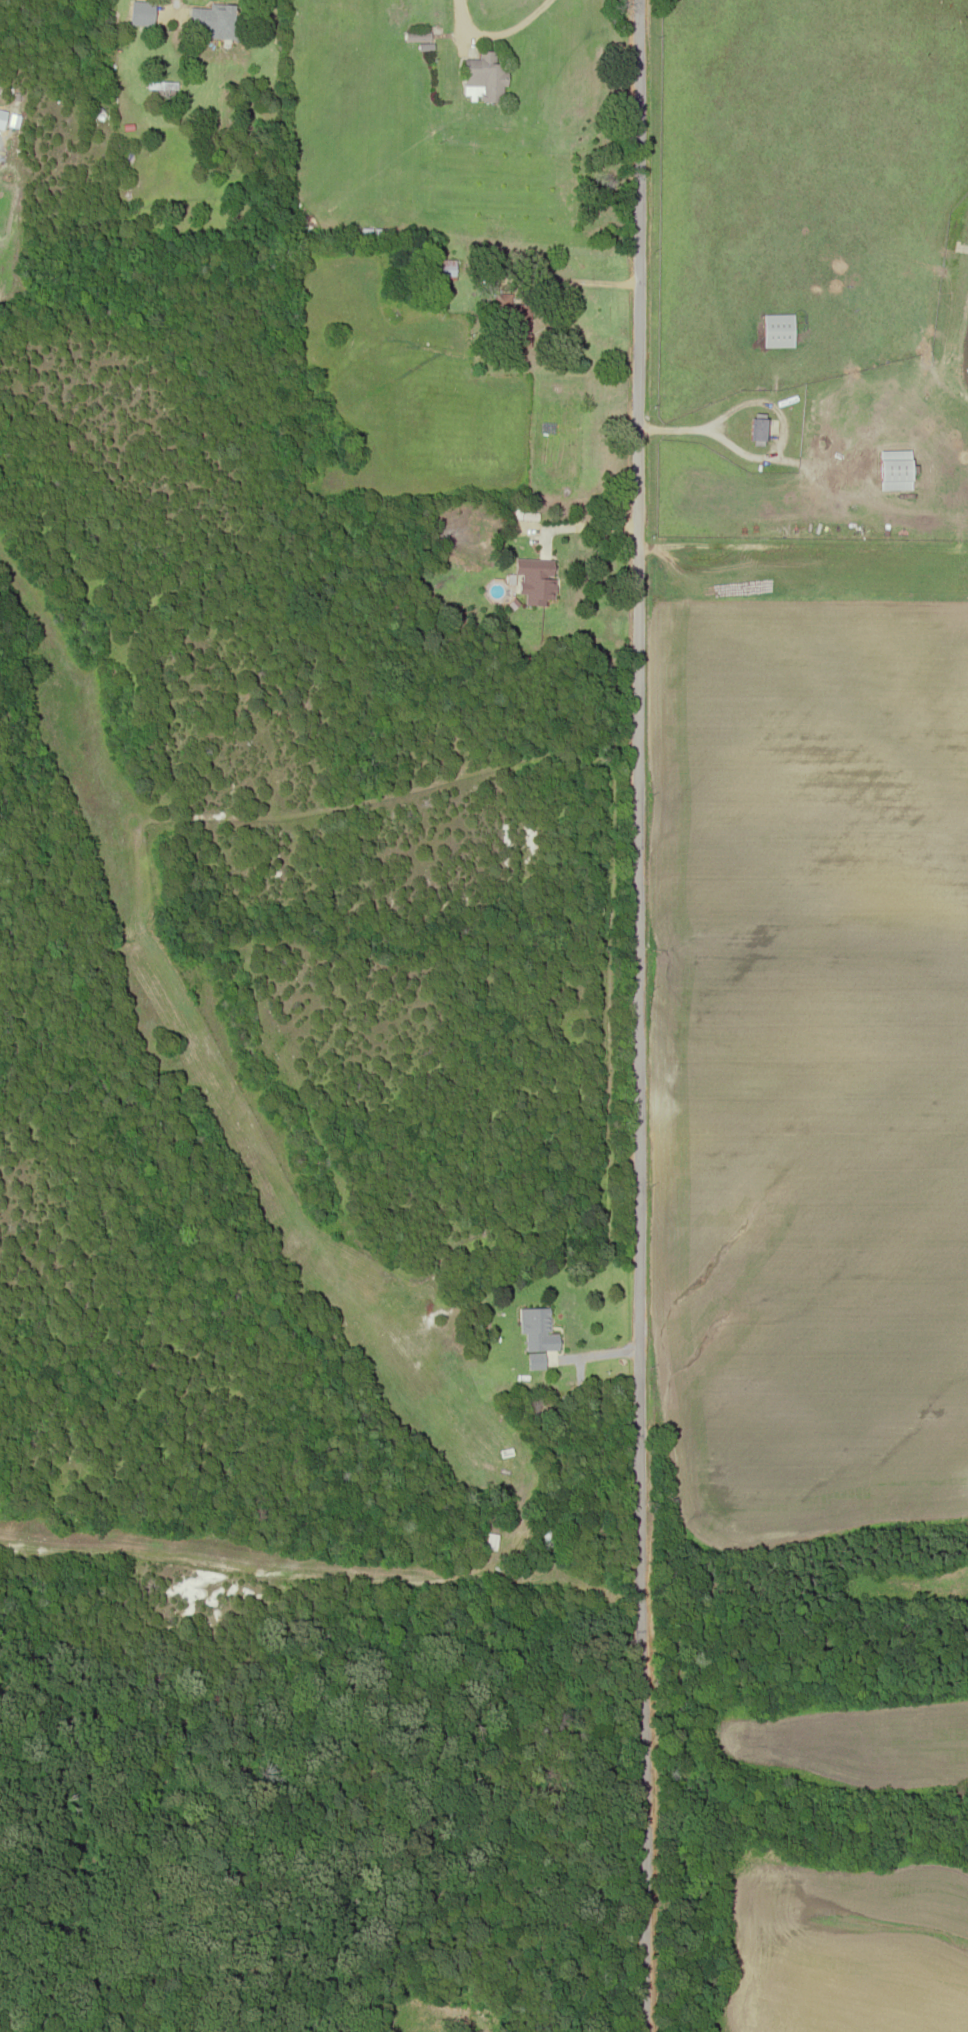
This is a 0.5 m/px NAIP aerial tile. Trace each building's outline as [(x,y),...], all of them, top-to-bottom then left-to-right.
[(231,6),(188,6),(188,28),(231,28),(231,6)] [(503,63),(494,63),(495,51),(477,51),(477,58),(462,57),(462,85),(480,86),(480,102),(502,102),(503,63)] [(434,280),(454,280),(454,259),(434,259),(434,280)] [(528,347),(530,304),(509,303),(509,293),(493,293),(492,318),(505,318),(504,346),(528,347)] [(792,314),(762,314),(762,346),(792,346),(792,314)] [(765,419),(750,418),(749,440),(764,441),(765,419)] [(909,450),(877,450),(877,490),(909,490),(909,450)] [(525,604),(545,605),(546,599),(554,599),(555,559),(513,557),(513,575),(517,576),(517,593),(525,594),(525,604)] [(520,1332),(525,1332),(525,1351),(558,1350),(558,1332),(550,1332),(549,1307),(519,1308),(520,1332)] [(545,1547),(552,1546),(550,1530),(543,1530),(545,1547)] [(498,1550),(498,1534),(487,1534),(487,1550),(498,1550)]
